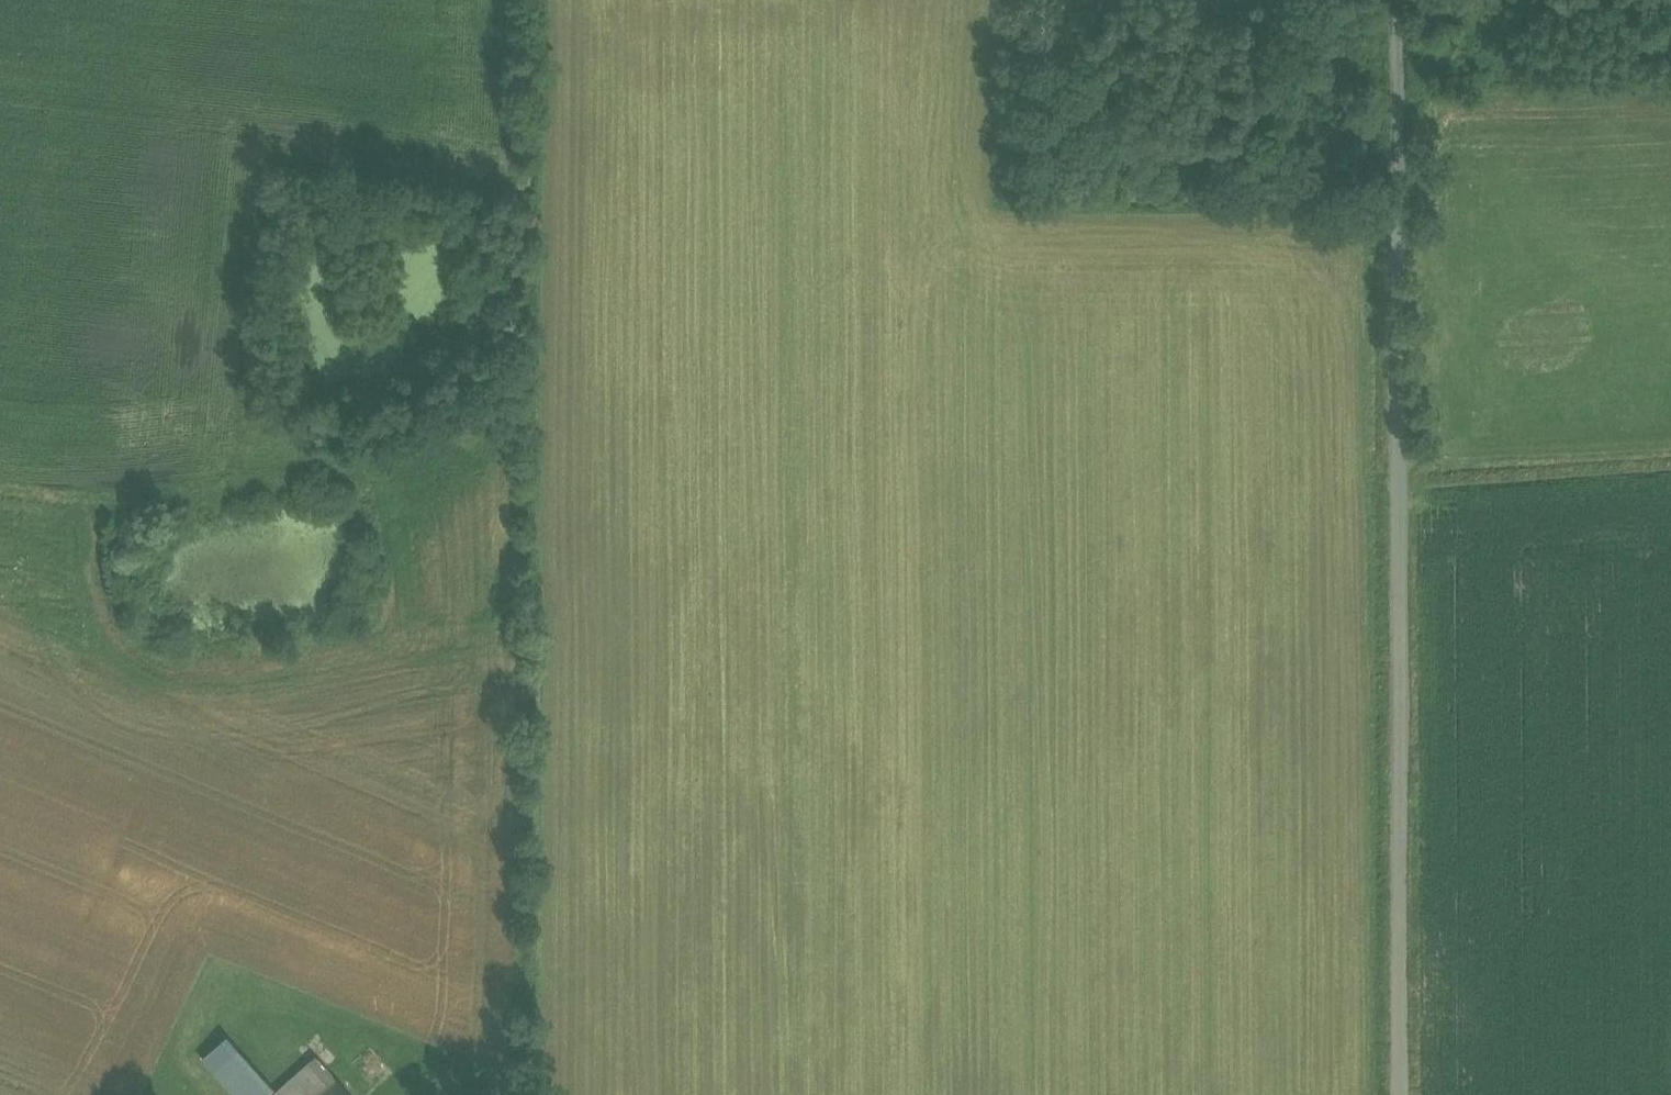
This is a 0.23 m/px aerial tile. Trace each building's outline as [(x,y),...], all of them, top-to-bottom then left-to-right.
[(204,1061),(234,1094),(352,1094),(317,1056),(276,1092),(229,1039),(204,1061)]
